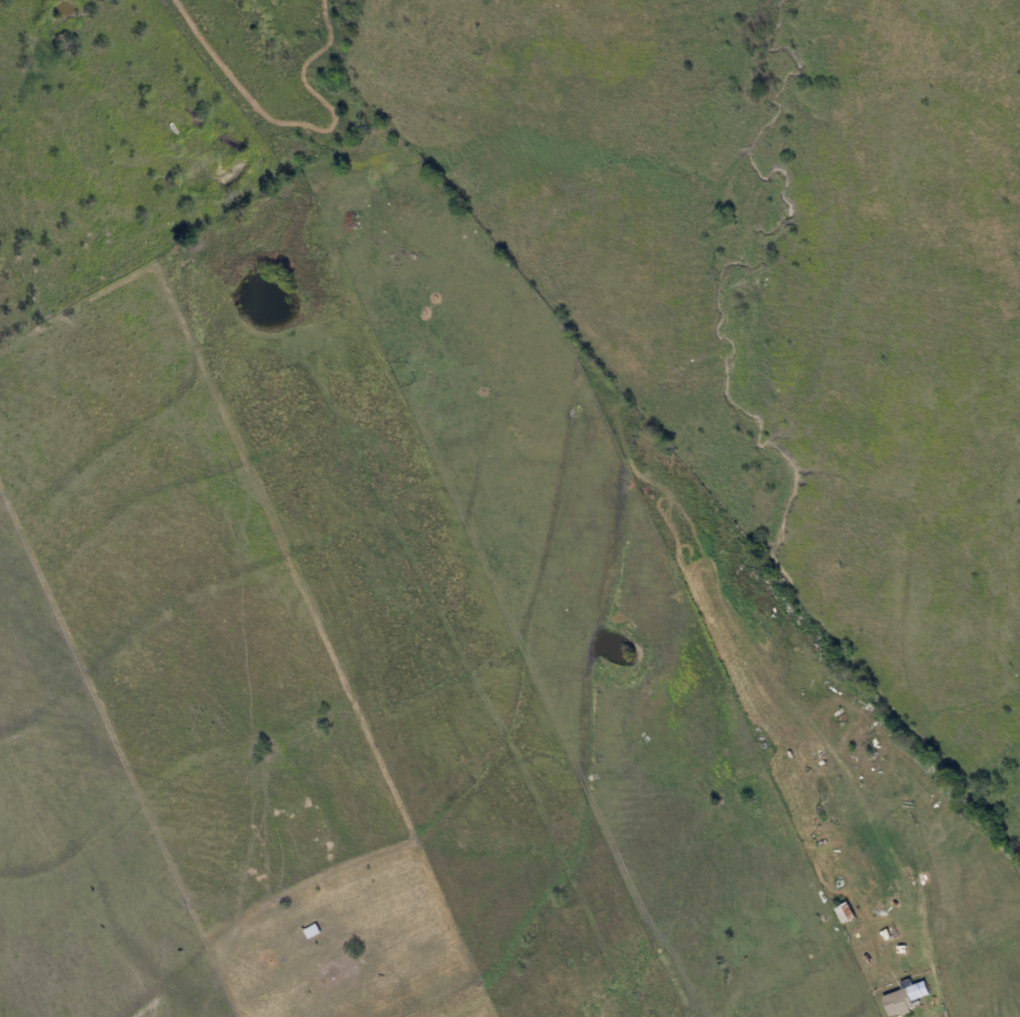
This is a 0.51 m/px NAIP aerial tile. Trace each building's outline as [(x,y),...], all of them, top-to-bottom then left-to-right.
[(856,918),(843,925),(835,909),(848,902),(856,918)] [(899,939),(886,944),(881,932),(894,927),(899,939)] [(915,1010),(896,1016),(889,1016),(883,997),(902,990),(900,984),(911,980),(913,985),(925,981),(930,995),(912,1002),(915,1010)]
